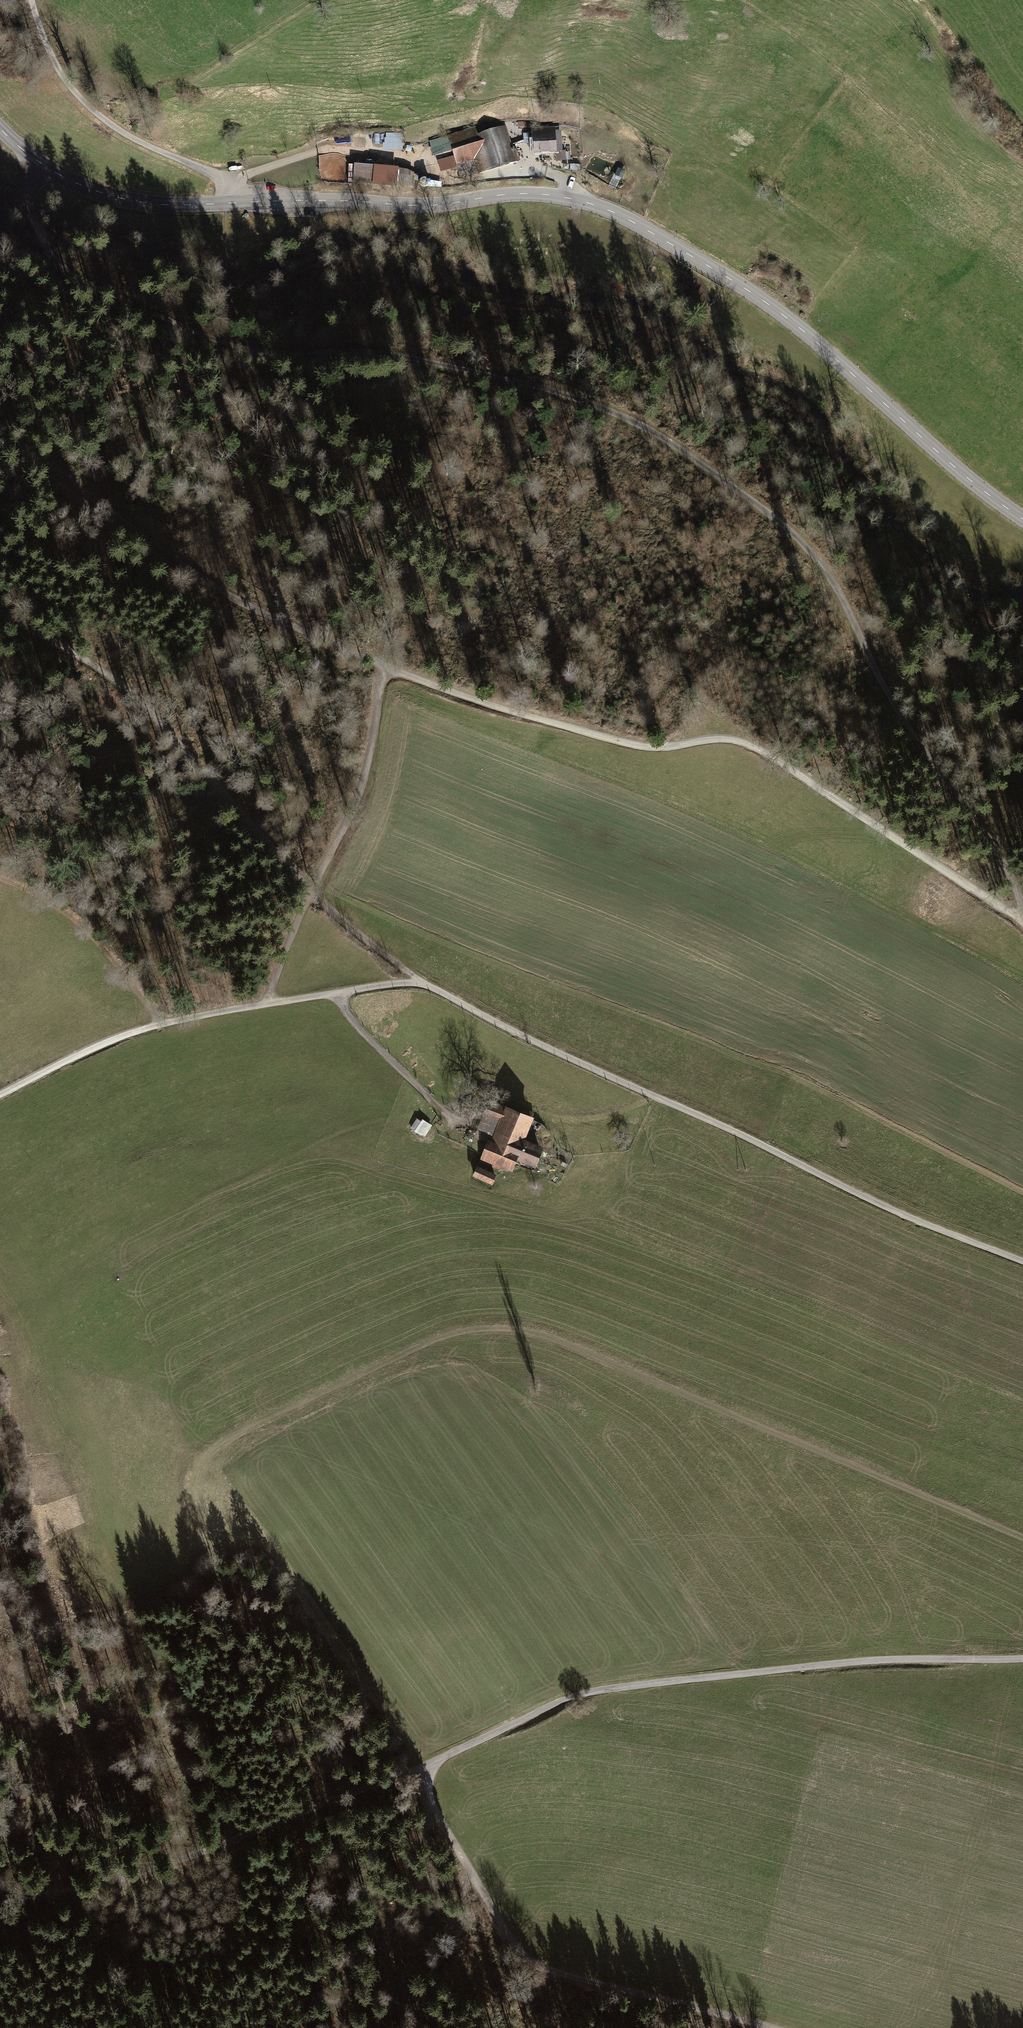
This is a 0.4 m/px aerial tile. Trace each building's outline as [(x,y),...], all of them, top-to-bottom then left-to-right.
[(154,96),(146,94),(145,100),(152,102),(154,96)] [(472,130),(449,137),(451,146),(453,145),(460,166),(477,160),(481,173),(517,161),(514,149),(513,149),(506,128),(474,138),(472,130)] [(554,128),(533,129),(535,152),(557,151),(561,151),(560,133),(554,134),(554,128)] [(561,151),(557,151),(557,160),(565,160),(565,150),(561,151)] [(396,170),(356,167),(355,181),(395,184),(396,170)] [(489,1144),(482,1161),(499,1169),(502,1161),(512,1165),(516,1156),(534,1163),(540,1150),(522,1142),(531,1119),(508,1109),(490,1102),(485,1115),(500,1121),(491,1145),(489,1144)] [(463,1106),(462,1115),(471,1116),(472,1107),(463,1106)] [(412,1128),(424,1136),(431,1125),(425,1121),(424,1123),(418,1119),(412,1128)] [(478,1167),(474,1175),(491,1183),(495,1175),(478,1167)]
